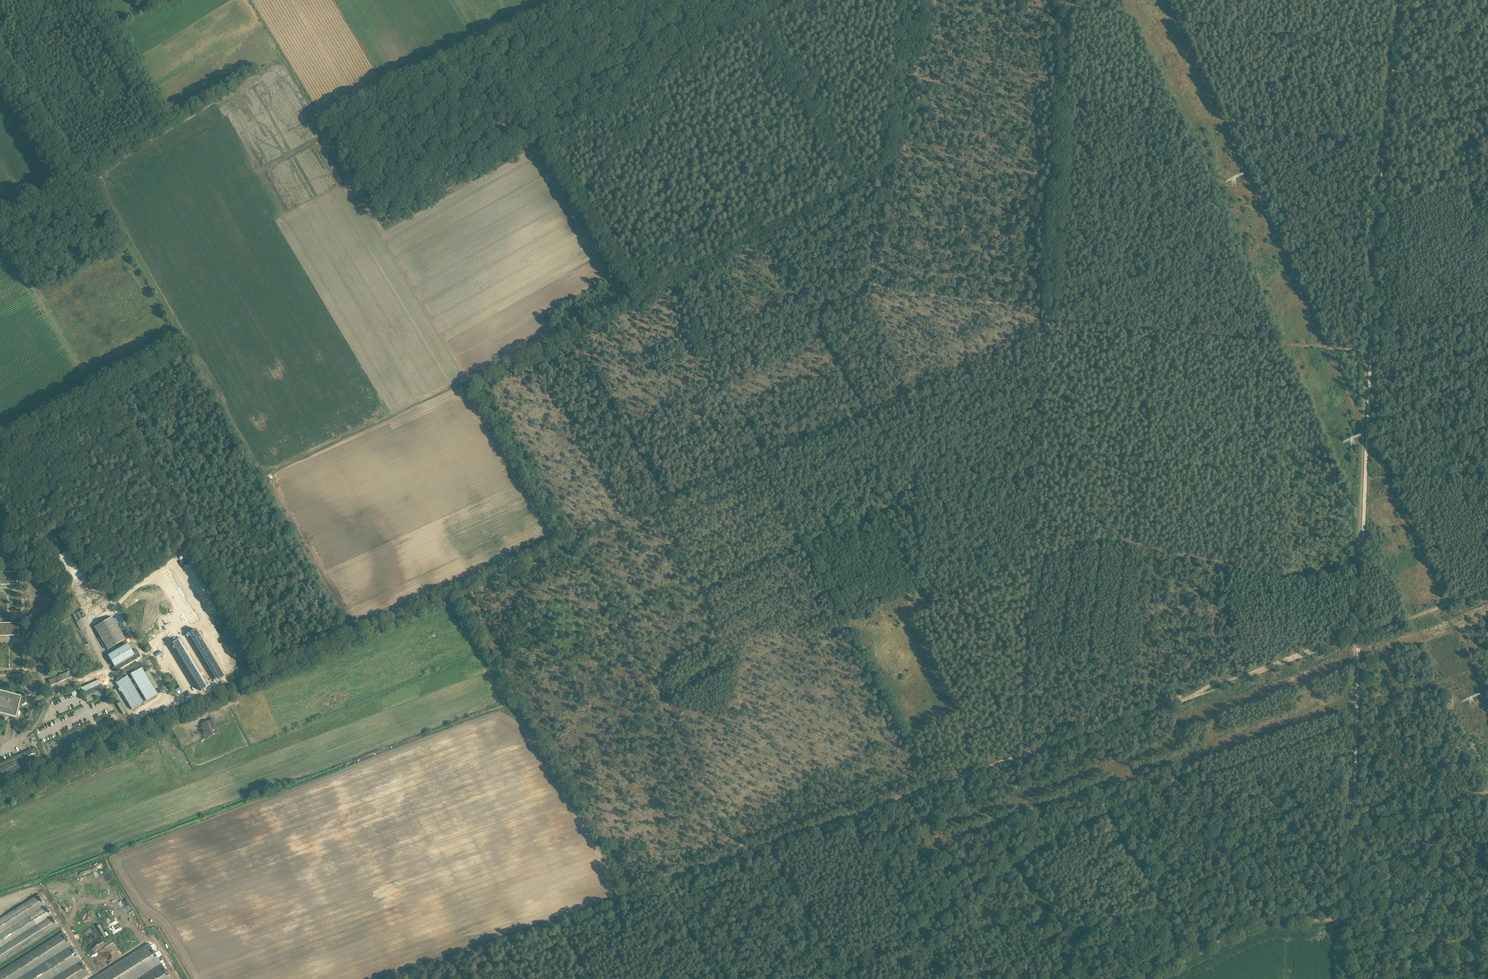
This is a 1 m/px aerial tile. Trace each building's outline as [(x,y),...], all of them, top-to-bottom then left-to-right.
[(185,559),(180,562),(211,613),(216,610),(185,559)] [(167,570),(162,573),(192,624),(198,621),(167,570)] [(1,582),(1,585),(1,586),(5,585),(18,584),(18,572),(0,572),(0,582),(1,582)] [(95,626),(108,649),(126,639),(112,616),(95,626)] [(2,633),(2,636),(2,637),(6,636),(19,635),(19,623),(0,623),(0,633),(2,633)] [(195,629),(190,632),(219,680),(224,677),(195,629)] [(177,640),(172,643),(201,691),(206,688),(177,640)] [(128,643),(108,655),(115,667),(113,668),(115,672),(141,656),(136,649),(133,652),(128,643)] [(127,676),(116,683),(132,709),(143,703),(143,704),(147,701),(147,700),(158,694),(155,689),(159,687),(149,671),(145,673),(139,662),(124,671),(127,676)] [(49,680),(51,686),(60,682),(72,677),(70,671),(49,680)] [(84,702),(104,695),(101,686),(106,683),(104,677),(78,687),(84,702)] [(12,717),(16,717),(16,718),(17,713),(21,696),(0,691),(0,713),(12,717)] [(117,704),(118,706),(123,714),(127,712),(121,702),(117,704)] [(211,718),(200,723),(206,738),(218,733),(211,718)] [(0,763),(0,779),(42,760),(36,747),(0,763)] [(60,927),(39,894),(0,918),(0,965),(60,927)] [(93,948),(102,943),(94,927),(84,931),(93,948)] [(90,974),(63,932),(0,972),(0,978),(82,978),(90,974)] [(147,941),(89,978),(171,978),(147,941)]
